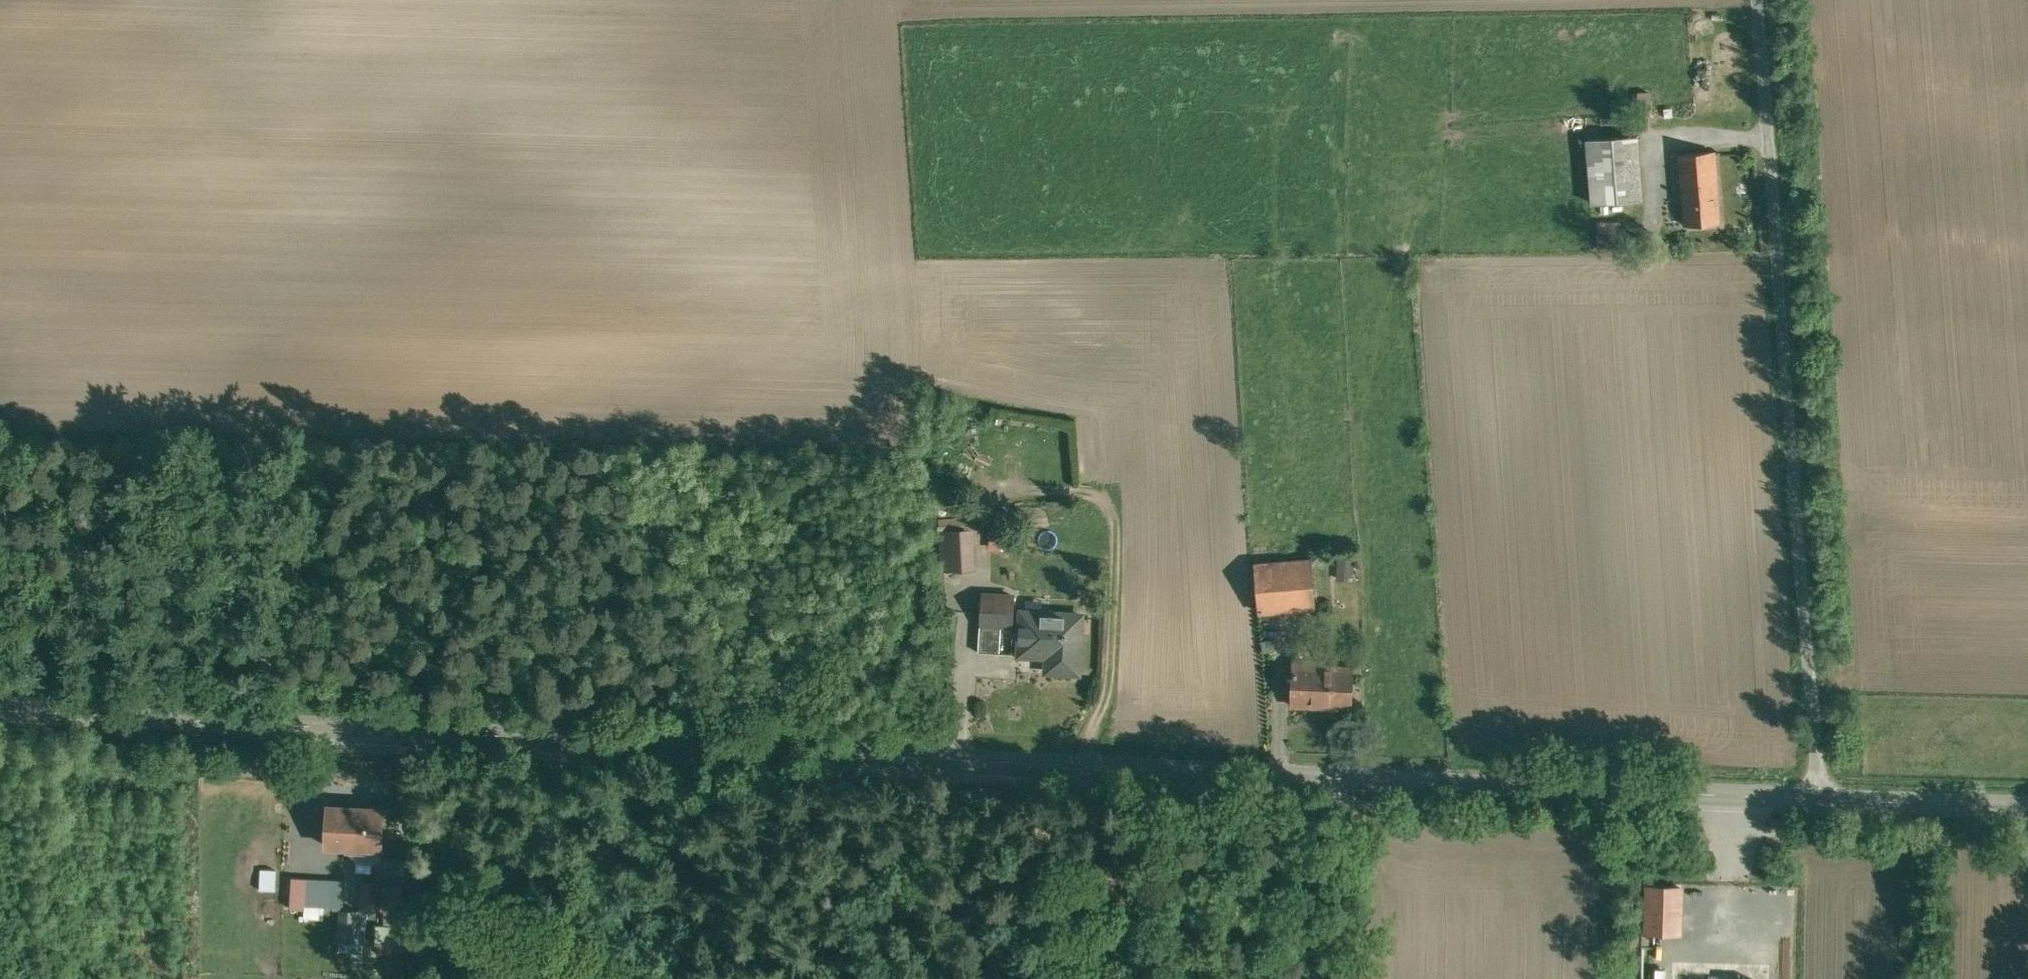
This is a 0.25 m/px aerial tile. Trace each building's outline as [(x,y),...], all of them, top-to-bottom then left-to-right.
[(1589,138),(1593,204),(1642,200),(1637,135),(1589,138)] [(1714,150),(1680,153),(1685,225),(1720,223),(1714,150)] [(942,527),(943,570),(963,570),(963,527),(942,527)] [(988,530),(988,548),(1004,549),(1004,530),(988,530)] [(1352,577),(1352,558),(1337,558),(1336,576),(1352,577)] [(1313,559),(1256,563),(1259,610),(1315,607),(1313,559)] [(982,593),(978,651),(1000,653),(1002,625),(1014,625),(1016,595),(982,593)] [(1083,614),(1022,610),(1019,653),(1058,655),(1057,670),(1079,672),(1083,614)] [(1294,657),(1292,703),(1354,706),(1355,666),(1327,665),(1327,658),(1294,657)] [(383,809),(329,806),(327,839),(381,842),(383,809)] [(341,905),(342,879),(291,877),(290,903),(341,905)] [(379,882),(362,881),(361,907),(379,907),(379,882)] [(1681,888),(1648,887),(1646,932),(1680,933),(1681,888)] [(337,951),(358,950),(356,909),(336,909),(337,951)] [(383,924),(374,924),(373,951),(401,951),(401,911),(383,911),(383,924)]
